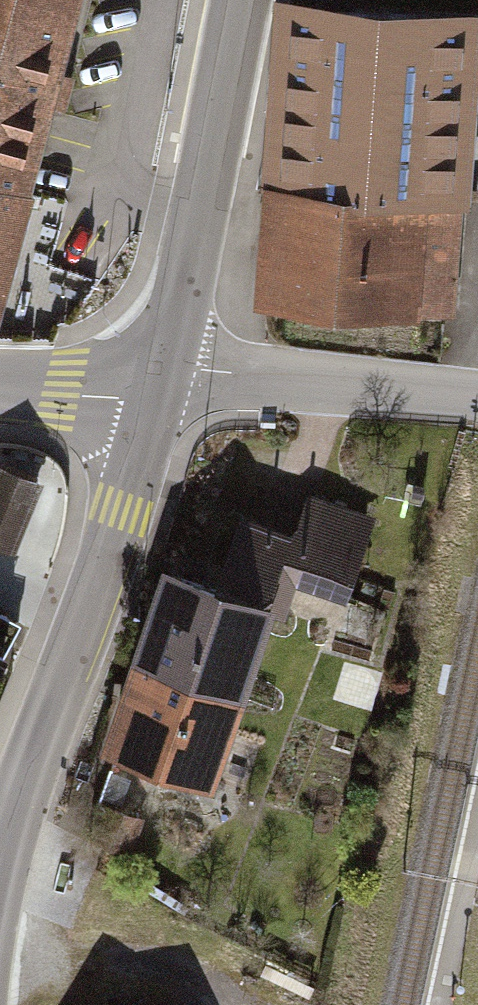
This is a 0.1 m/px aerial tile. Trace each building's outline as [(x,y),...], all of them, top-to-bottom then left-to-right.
[(70,0),(0,0),(0,273),(70,0)] [(446,310),(467,18),(287,4),(265,297),(446,310)] [(0,469),(0,542),(12,546),(37,483),(0,469)] [(175,569),(142,666),(231,696),(273,570),(346,595),(371,522),(307,500),(296,535),(238,515),(215,583),(175,569)] [(231,696),(142,666),(114,748),(203,778),(231,696)] [(144,816),(115,807),(103,843),(132,853),(144,816)]
